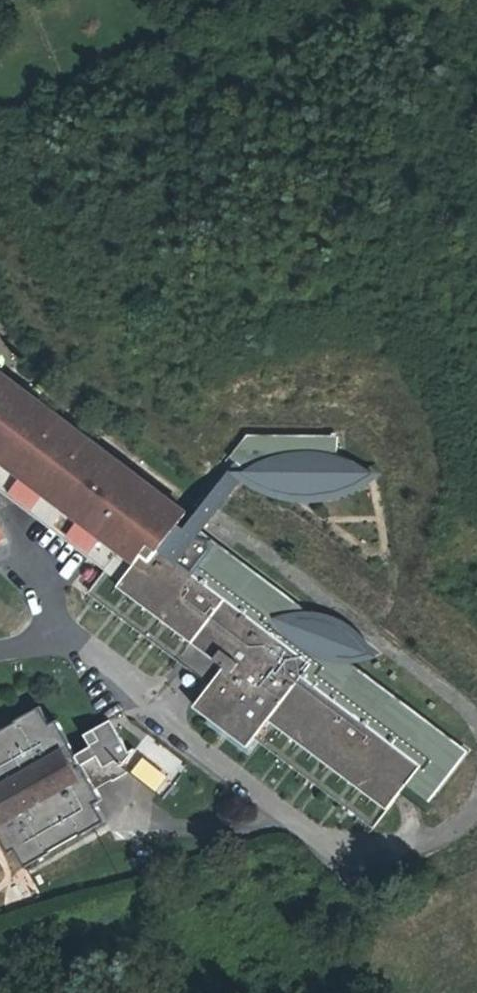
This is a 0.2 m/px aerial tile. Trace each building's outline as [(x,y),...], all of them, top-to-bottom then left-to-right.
[(96,545),(88,556),(103,569),(89,587),(174,651),(170,656),(207,683),(191,705),(245,746),(255,731),(374,820),(405,776),(418,758),(299,670),(308,659),(175,560),(186,544),(167,530),(173,522),(182,509),(1,375),(0,374),(0,472),(96,545)] [(213,482),(224,490),(238,471),(252,480),(275,489),(299,492),(319,490),(329,487),(330,454),(330,434),(242,432),(225,455),(231,459),(213,482)] [(330,454),(329,487),(350,480),(365,471),(346,459),(330,454)] [(88,556),(96,545),(0,472),(0,489),(88,556)] [(182,529),(192,533),(224,490),(213,482),(180,526),(182,529)] [(182,529),(173,522),(167,530),(186,544),(192,533),(182,529)] [(418,758),(405,776),(426,790),(454,752),(454,742),(340,658),(333,656),(345,622),(329,613),(317,610),(302,609),(288,609),(287,599),(206,538),(192,533),(186,544),(175,560),(308,659),(299,670),(418,758)] [(333,656),(340,658),(356,657),(369,654),(358,633),(345,622),(333,656)] [(5,848),(13,844),(23,861),(100,817),(92,802),(98,798),(92,787),(123,770),(156,792),(160,787),(167,791),(173,784),(165,779),(168,776),(126,752),(112,727),(105,731),(100,721),(82,731),(88,743),(72,751),(55,719),(46,724),(38,707),(0,728),(0,836),(5,848)] [(107,717),(100,721),(105,731),(112,727),(107,717)]
